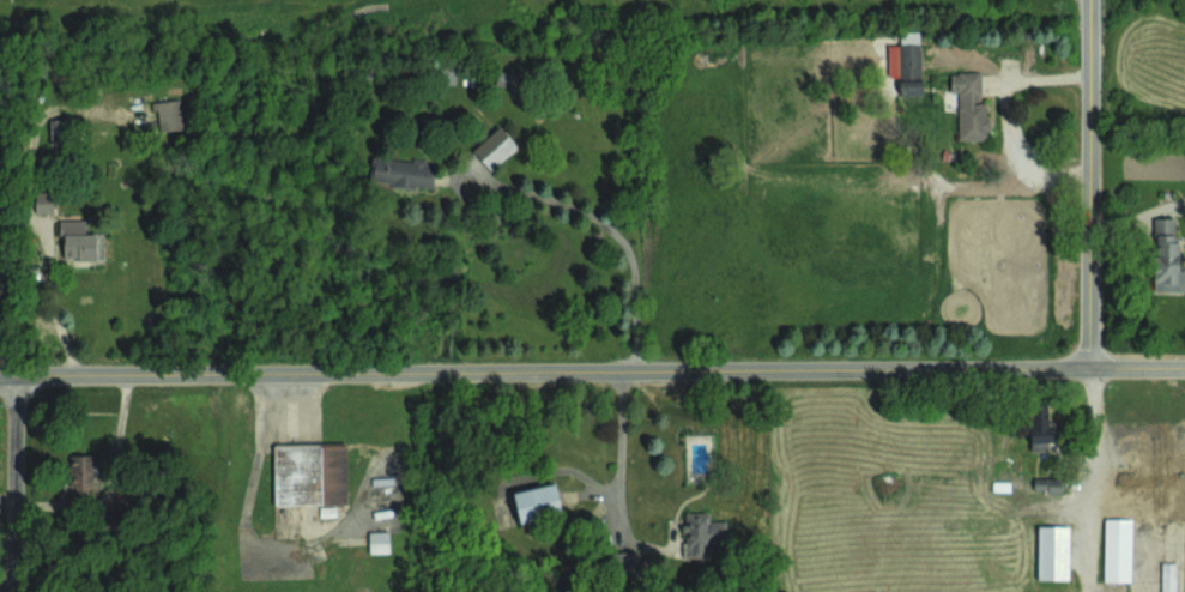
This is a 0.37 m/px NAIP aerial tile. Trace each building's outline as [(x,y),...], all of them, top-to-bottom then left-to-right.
[(899,95),(921,95),(920,43),(887,44),(887,76),(899,76),(899,95)] [(496,86),(517,87),(517,74),(497,72),(496,86)] [(980,72),(950,72),(950,92),(957,92),(958,140),(987,139),(987,102),(980,102),(980,72)] [(156,101),(157,130),(181,129),(180,99),(156,101)] [(49,119),(50,144),(69,144),(68,118),(49,119)] [(504,159),(489,138),(473,149),(488,170),(504,159)] [(370,183),(433,187),(434,161),(372,157),(370,183)] [(54,211),(53,190),(34,191),(35,212),(54,211)] [(1184,291),(1184,270),(1184,269),(1179,269),(1179,241),(1174,241),(1174,217),(1153,217),(1154,291),(1184,291)] [(85,234),(85,219),(59,219),(59,234),(63,234),(63,259),(103,259),(103,234),(85,234)] [(1033,404),(1032,440),(1053,441),(1054,424),(1047,424),(1047,404),(1033,404)] [(273,445),(274,505),(347,503),(346,444),(273,445)] [(93,454),(70,455),(70,492),(93,491),(93,454)] [(1104,581),(1130,581),(1131,520),(1177,521),(1178,470),(1116,468),(1116,505),(1105,505),(1104,581)] [(1033,490),(1061,490),(1061,477),(1034,477),(1033,490)] [(513,491),(519,521),(562,512),(555,482),(513,491)] [(116,507),(101,508),(102,524),(117,523),(116,507)] [(684,556),(715,556),(715,543),(727,542),(726,520),(709,521),(708,512),(683,512),(684,556)] [(1037,578),(1068,579),(1069,525),(1038,525),(1037,578)] [(388,531),(368,531),(369,553),(389,552),(388,531)] [(1177,562),(1161,562),(1161,591),(1176,591),(1177,562)]
